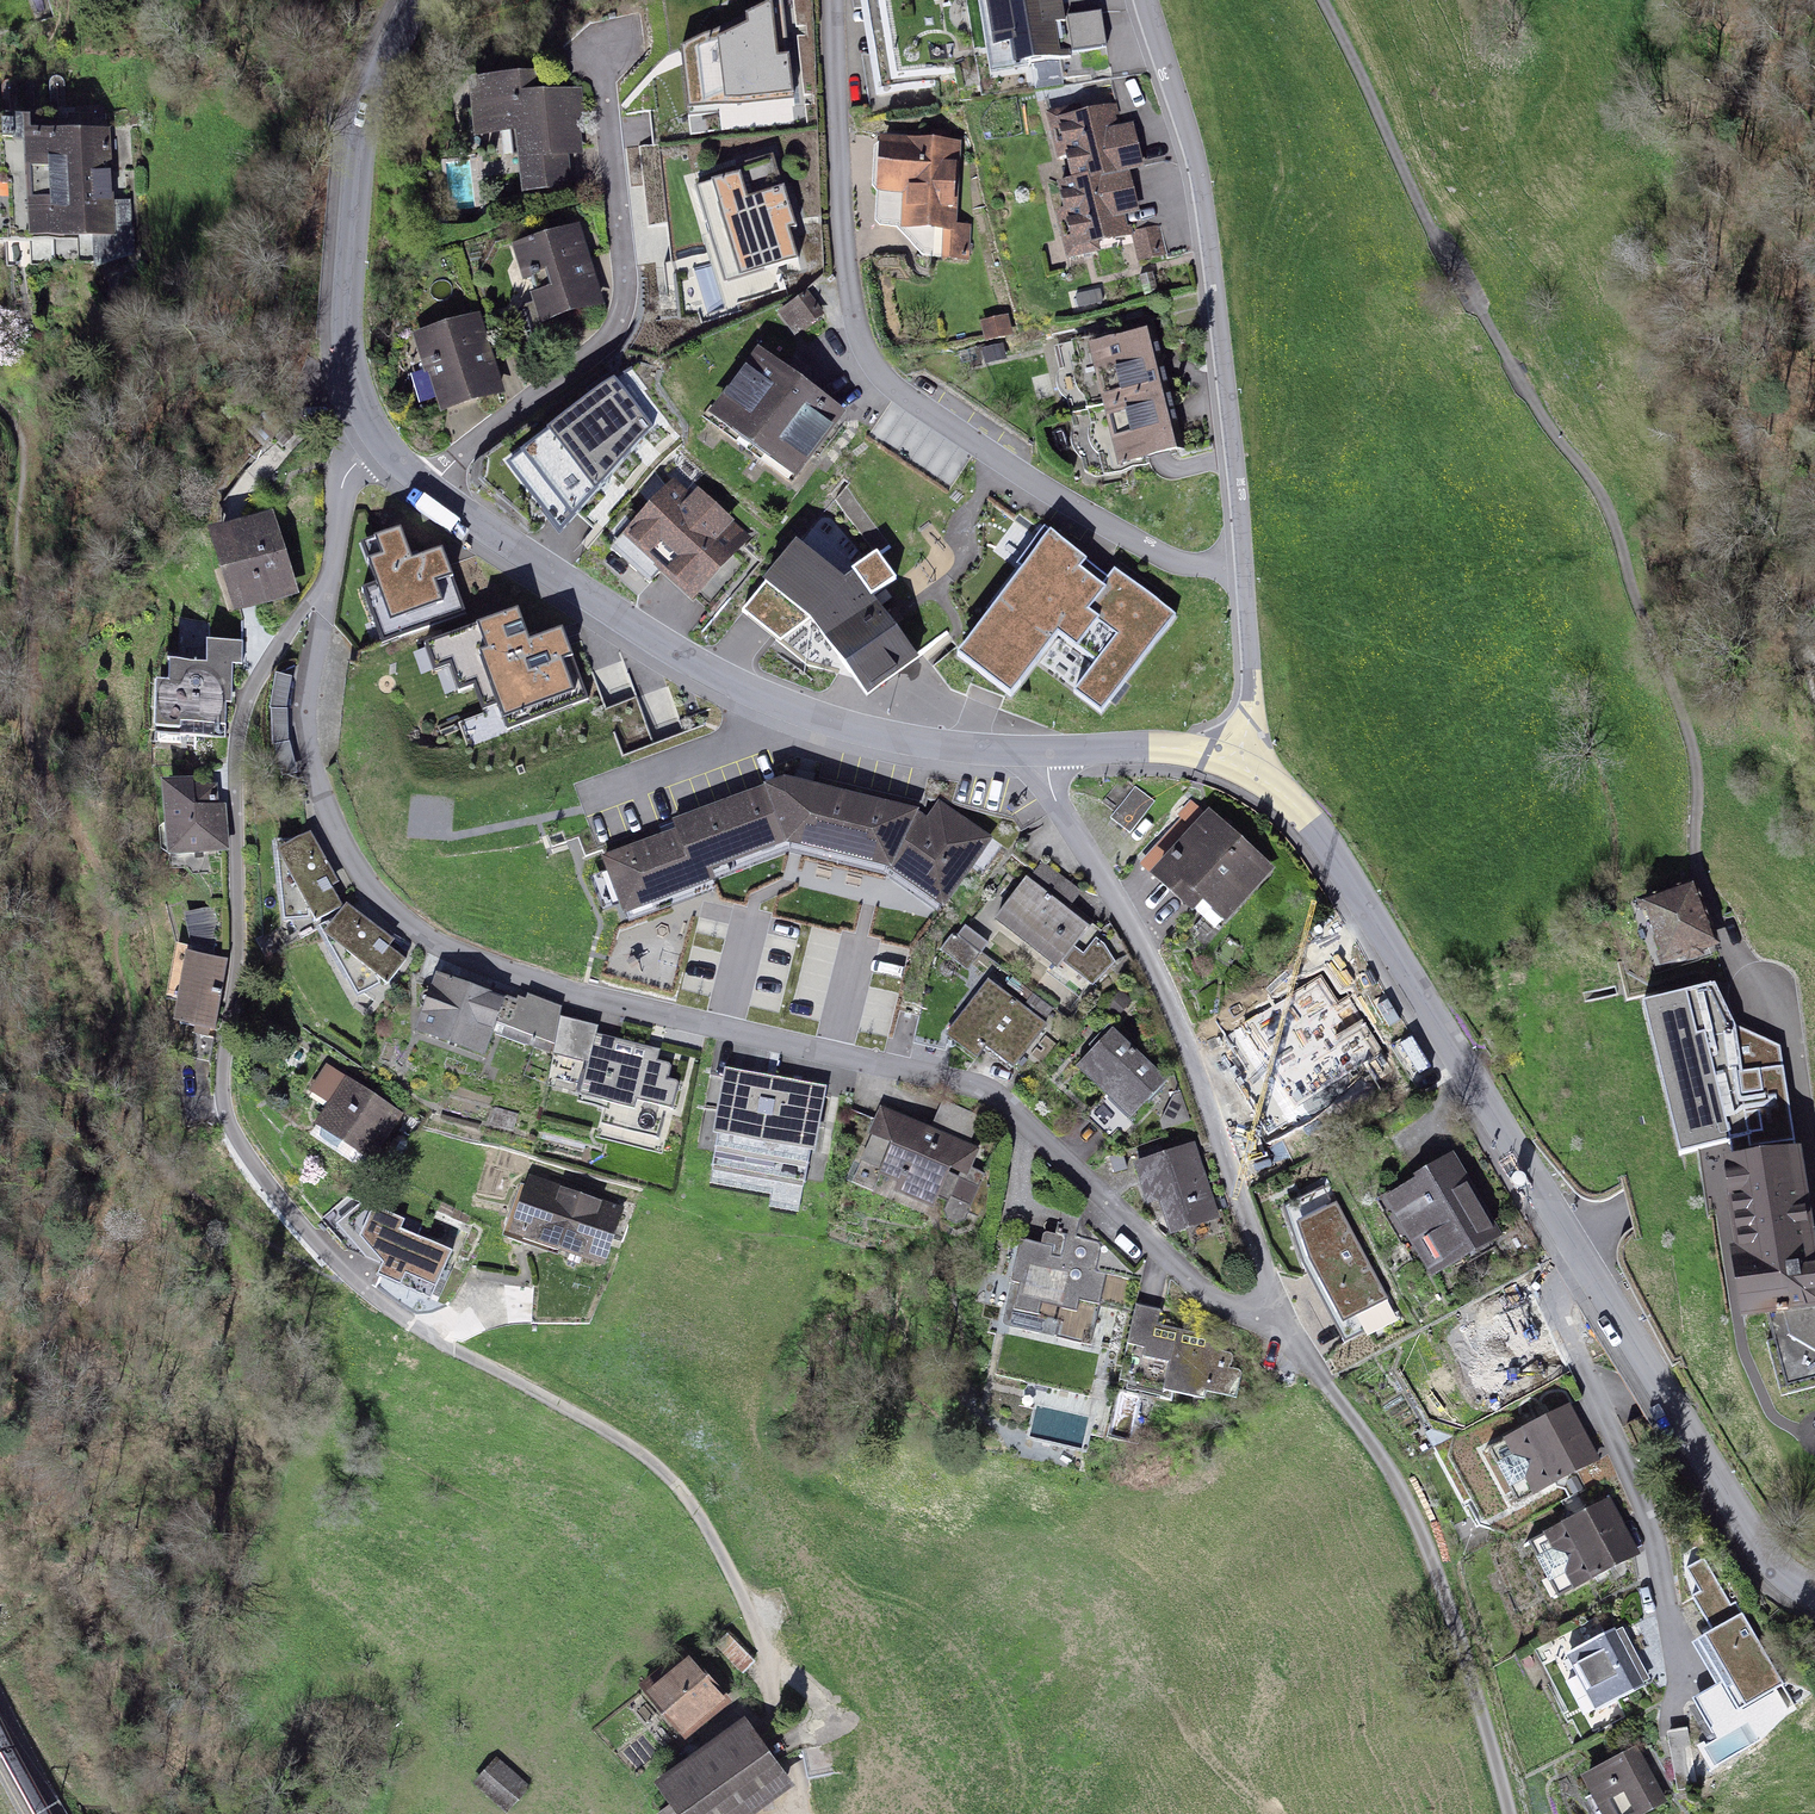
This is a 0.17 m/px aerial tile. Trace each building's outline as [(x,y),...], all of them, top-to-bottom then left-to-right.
[(875,103),(945,93),(931,0),(859,0),(875,103)] [(993,26),(1004,20),(1027,63),(1089,29),(1073,0),(979,0),(993,26)] [(781,21),(703,31),(715,120),(793,110),(781,21)] [(529,81),(476,87),(482,134),(520,129),(528,194),(596,185),(585,97),(531,104),(529,81)] [(1126,110),(1039,124),(1061,262),(1137,250),(1126,180),(1137,178),(1126,110)] [(0,138),(0,250),(109,245),(103,133),(0,138)] [(957,155),(872,150),(867,227),(903,229),(927,266),(975,269),(977,235),(953,234),(957,155)] [(796,199),(724,176),(697,259),(769,282),(796,199)] [(578,229),(505,251),(528,329),(601,308),(578,229)] [(473,322),(427,336),(451,415),(498,401),(473,322)] [(1153,338),(1075,353),(1097,470),(1175,455),(1153,338)] [(831,422),(739,357),(693,421),(785,486),(831,422)] [(664,432),(618,370),(565,412),(488,472),(565,549),(664,432)] [(736,545),(666,488),(616,548),(687,605),(736,545)] [(264,525),(218,543),(241,604),(287,587),(264,525)] [(404,526),(350,544),(380,644),(470,609),(446,545),(419,553),(404,526)] [(1011,709),(1060,642),(1093,664),(1068,693),(1106,720),(1178,618),(1115,569),(1106,574),(1053,535),(958,661),(1011,709)] [(788,551),(737,626),(853,704),(903,629),(788,551)] [(531,635),(521,611),(424,643),(435,674),(453,665),(460,689),(479,680),(503,737),(592,707),(563,624),(531,635)] [(209,668),(172,666),(169,736),(218,738),(221,671),(243,672),(244,646),(210,644),(209,668)] [(872,877),(925,913),(971,847),(909,810),(901,817),(764,784),(752,811),(731,796),(662,827),(665,838),(589,864),(610,928),(702,897),(694,877),(766,850),(872,877)] [(213,788),(172,790),(176,863),(216,861),(213,788)] [(1200,808),(1146,865),(1217,932),(1271,876),(1200,808)] [(308,840),(276,844),(285,921),(291,920),(300,938),(352,911),(308,840)] [(1023,885),(993,925),(1058,973),(1088,933),(1023,885)] [(1692,886),(1644,904),(1664,958),(1685,951),(1688,959),(1699,955),(1696,946),(1712,940),(1692,886)] [(423,960),(350,913),(321,930),(358,996),(365,992),(380,1004),(404,972),(417,976),(423,960)] [(963,925),(951,944),(970,957),(982,938),(963,925)] [(229,964),(184,953),(174,997),(185,1000),(180,1024),(198,1029),(192,1055),(207,1058),(229,964)] [(488,1005),(416,978),(394,1036),(466,1063),(488,1005)] [(858,1024),(884,1032),(897,988),(871,980),(858,1024)] [(984,980),(936,1035),(970,1064),(983,1049),(1013,1075),(1048,1035),(984,980)] [(1741,1139),(1745,1169),(1730,1171),(1734,1195),(1740,1195),(1748,1252),(1736,1253),(1744,1314),(1765,1311),(1773,1341),(1767,1343),(1781,1396),(1814,1387),(1814,1268),(1783,1067),(1759,1071),(1754,1036),(1735,1027),(1714,986),(1642,1003),(1653,1049),(1667,1046),(1692,1151),(1741,1139)] [(1289,1017),(1240,1043),(1284,1124),(1391,1066),(1363,1014),(1305,1045),(1289,1017)] [(1166,1095),(1108,1038),(1073,1073),(1131,1130),(1166,1095)] [(670,1066),(589,1042),(577,1081),(673,1110),(681,1085),(666,1081),(670,1066)] [(388,1120),(315,1064),(293,1092),(309,1105),(298,1133),(348,1171),(388,1120)] [(820,1103),(731,1085),(715,1161),(804,1180),(820,1103)] [(993,1160),(882,1115),(859,1171),(970,1216),(993,1160)] [(1197,1146),(1131,1164),(1141,1198),(1154,1197),(1166,1241),(1204,1230),(1196,1200),(1211,1196),(1197,1146)] [(1458,1160),(1385,1199),(1426,1277),(1499,1238),(1458,1160)] [(1330,1183),(1268,1211),(1344,1356),(1406,1314),(1330,1183)] [(615,1210),(535,1186),(519,1239),(599,1264),(615,1210)] [(450,1254),(401,1230),(379,1275),(428,1299),(450,1254)] [(1054,1250),(1021,1243),(1012,1282),(1021,1284),(1015,1313),(1094,1330),(1100,1302),(1123,1307),(1128,1284),(1097,1277),(1104,1242),(1057,1232),(1054,1250)] [(1528,1296),(1471,1323),(1499,1383),(1556,1357),(1528,1296)] [(1165,1324),(1129,1316),(1120,1360),(1149,1366),(1143,1398),(1235,1417),(1243,1380),(1223,1376),(1218,1354),(1161,1342),(1165,1324)] [(1562,1415),(1495,1452),(1523,1502),(1590,1464),(1562,1415)] [(1599,1509),(1534,1549),(1565,1599),(1630,1560),(1599,1509)] [(1720,1630),(1750,1613),(1744,1602),(1739,1605),(1711,1558),(1694,1568),(1708,1591),(1700,1596),(1720,1630)] [(1750,1613),(1720,1630),(1705,1639),(1747,1711),(1792,1685),(1750,1613)] [(1610,1632),(1553,1662),(1584,1720),(1641,1690),(1610,1632)] [(683,1653),(642,1686),(680,1732),(723,1697),(683,1653)] [(1715,1738),(1746,1721),(1727,1687),(1696,1705),(1715,1738)] [(660,1813),(743,1813),(784,1785),(743,1727),(698,1759),(693,1752),(660,1775),(665,1782),(661,1785),(675,1803),(660,1813)] [(1584,1775),(1604,1813),(1632,1813),(1674,1792),(1648,1742),(1584,1775)] [(833,1772),(827,1744),(803,1749),(808,1777),(833,1772)] [(495,1763),(478,1782),(508,1807),(524,1788),(495,1763)]
